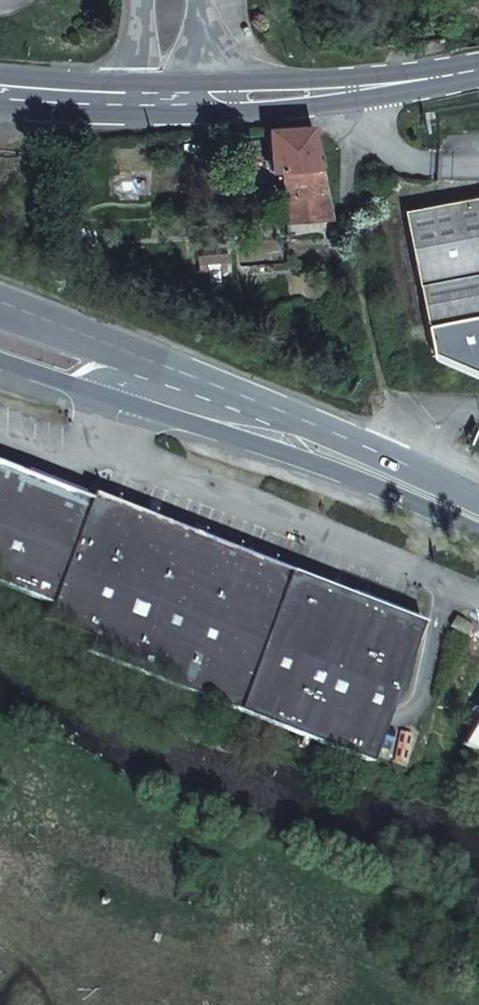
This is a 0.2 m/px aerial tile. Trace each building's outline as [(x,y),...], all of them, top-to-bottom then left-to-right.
[(310,124),(267,128),(269,169),(280,168),(320,166),(310,124)] [(320,166),(280,168),(285,219),(329,216),(320,166)] [(432,353),(478,375),(478,196),(404,209),(432,353)] [(47,605),(90,500),(0,466),(0,586),(47,605)] [(90,500),(47,605),(42,619),(89,638),(84,651),(235,711),(290,571),(92,494),(90,500)] [(422,623),(290,571),(235,711),(368,763),(422,623)] [(473,626),(457,616),(450,626),(467,636),(473,626)] [(460,744),(478,756),(478,713),(460,744)]
